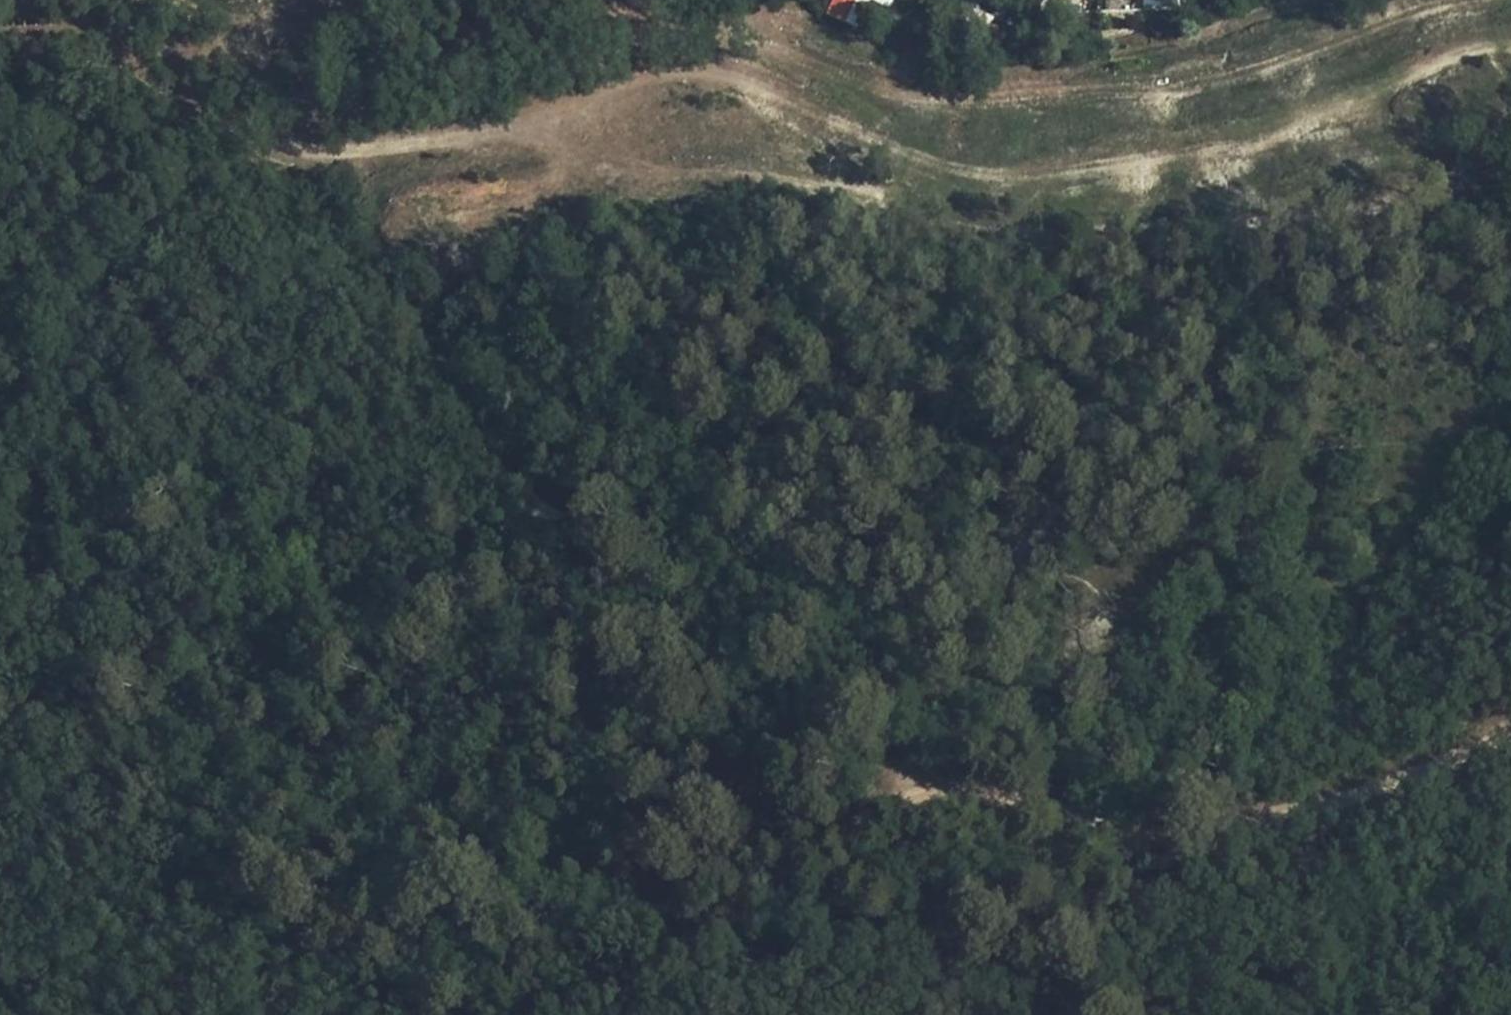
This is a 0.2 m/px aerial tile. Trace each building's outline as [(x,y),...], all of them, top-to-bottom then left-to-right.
[(862,25),(869,0),(832,0),(828,16),(862,25)]
